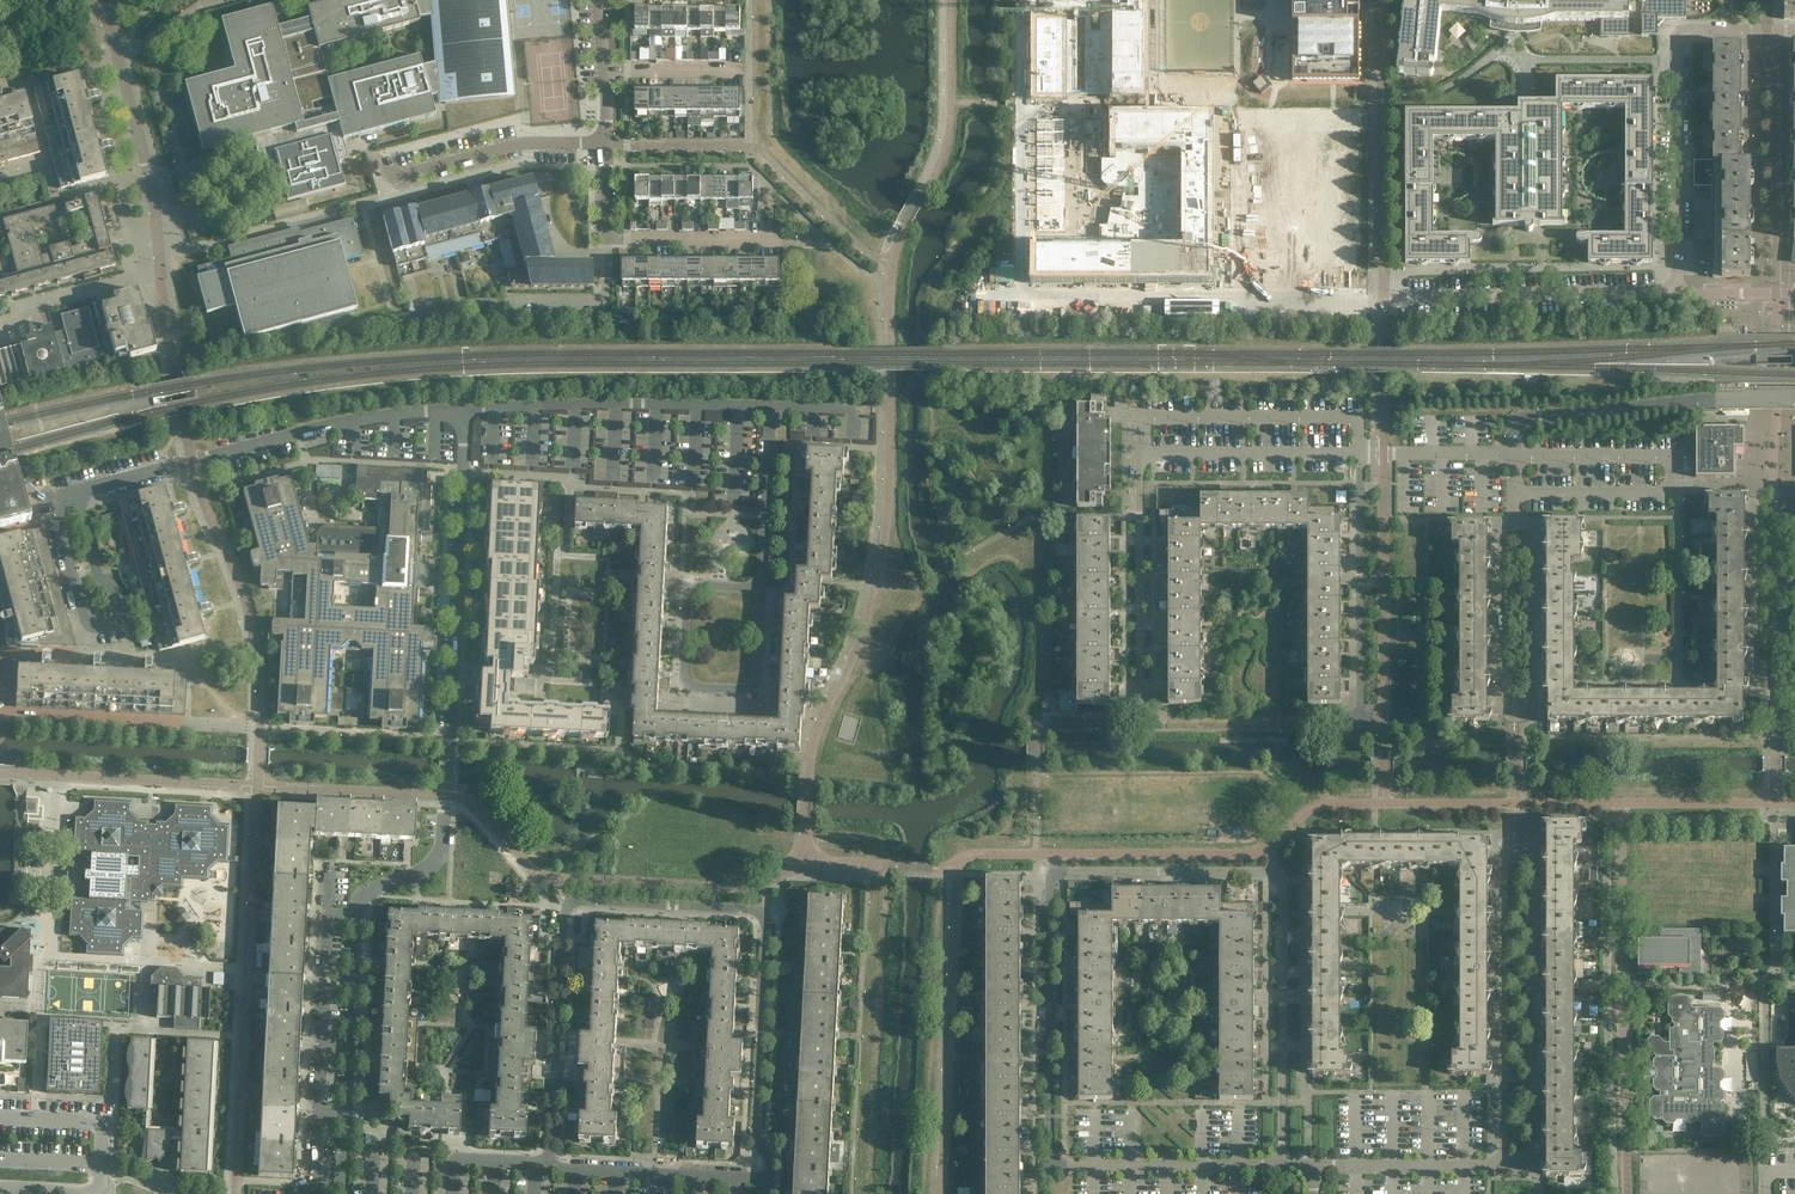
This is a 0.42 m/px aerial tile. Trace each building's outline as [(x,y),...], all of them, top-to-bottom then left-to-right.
[(435,117),(440,116),(435,99),(448,95),(449,105),(517,99),(515,69),(509,0),(344,0),(311,9),(314,20),(282,29),(276,8),(272,9),(259,12),(225,21),(227,26),(237,63),(239,71),(189,84),(190,89),(193,102),(194,102),(207,152),(212,150),(212,151),(224,147),(257,138),(263,158),(268,156),(273,177),(284,174),(292,202),(349,187),(342,161),(352,159),(347,141),(348,141),(348,139),(355,137),(355,139),(435,117)] [(1036,96),(1145,96),(1145,0),(1036,0),(1036,96)] [(1293,8),(1293,11),(1293,21),(1293,24),(1293,37),(1293,39),(1293,50),(1293,59),(1293,69),(1293,78),(1293,80),(1293,81),(1296,81),(1306,81),(1330,81),(1336,81),(1347,81),(1356,81),(1360,81),(1359,78),(1359,69),(1359,59),(1359,50),(1359,37),(1359,24),(1359,21),(1359,11),(1359,6),(1359,3),(1359,2),(1359,0),(1293,0),(1293,8)] [(1397,75),(1405,75),(1417,77),(1429,78),(1430,78),(1431,77),(1432,76),(1433,75),(1433,74),(1433,73),(1433,72),(1433,71),(1432,70),(1431,70),(1430,69),(1425,69),(1425,63),(1434,64),(1436,48),(1440,12),(1476,16),(1482,18),(1487,21),(1493,23),(1499,24),(1505,25),(1505,28),(1511,29),(1525,29),(1526,29),(1526,26),(1532,26),(1538,25),(1544,24),(1550,22),(1556,20),(1589,20),(1601,20),(1601,37),(1623,37),(1635,37),(1657,37),(1657,20),(1686,20),(1686,18),(1686,0),(1409,0),(1409,2),(1405,2),(1397,75)] [(1782,0),(1782,4),(1784,6),(1784,7),(1784,19),(1784,20),(1785,20),(1785,19),(1794,19),(1794,20),(1794,19),(1794,0),(1782,0)] [(649,30),(649,8),(636,8),(636,30),(649,30)] [(662,30),(662,8),(649,8),(649,30),(662,30)] [(675,30),(675,8),(662,8),(662,30),(675,30)] [(688,38),(688,30),(688,8),(675,8),(675,30),(675,38),(688,38)] [(701,30),(701,8),(688,8),(688,30),(701,30)] [(714,30),(714,8),(701,8),(701,30),(701,38),(714,38),(714,30)] [(727,30),(727,8),(714,8),(714,30),(727,30)] [(740,30),(740,8),(727,8),(727,30),(740,30)] [(1460,22),(1450,29),(1457,38),(1467,32),(1460,22)] [(1743,64),(1743,59),(1741,58),(1741,44),(1713,44),(1713,57),(1705,57),(1702,64),(1705,71),(1713,71),(1713,83),(1741,83),(1741,70),(1738,70),(1738,64),(1743,64)] [(109,176),(90,108),(83,82),(80,83),(78,76),(46,84),(48,91),(35,95),(61,189),(109,176)] [(1563,225),(1563,109),(1625,109),(1625,236),(1580,235),(1579,236),(1578,236),(1577,237),(1576,238),(1576,239),(1576,240),(1576,241),(1577,242),(1578,243),(1579,244),(1580,244),(1588,244),(1588,263),(1599,263),(1599,261),(1610,261),(1610,263),(1630,263),(1630,261),(1642,261),(1642,263),(1653,263),(1653,166),(1651,166),(1650,155),(1653,155),(1653,135),(1651,135),(1651,123),(1653,123),(1653,103),(1651,103),(1651,92),(1653,92),(1653,81),(1629,81),(1556,81),(1556,103),(1518,103),(1518,113),(1429,113),(1405,113),(1405,123),(1408,123),(1408,135),(1405,135),(1405,155),(1408,155),(1408,166),(1405,166),(1405,263),(1416,263),(1416,261),(1428,261),(1428,263),(1448,263),(1448,261),(1459,261),(1459,263),(1470,263),(1470,244),(1478,244),(1479,244),(1480,243),(1481,243),(1481,242),(1482,241),(1482,240),(1482,239),(1482,238),(1481,237),(1481,236),(1480,236),(1479,236),(1478,236),(1434,236),(1434,140),(1496,141),(1496,225),(1492,225),(1492,226),(1525,226),(1525,228),(1525,229),(1525,230),(1526,231),(1527,232),(1528,232),(1529,232),(1530,232),(1531,232),(1531,231),(1532,230),(1533,230),(1533,229),(1533,228),(1533,226),(1565,226),(1565,225),(1563,225)] [(1743,103),(1743,102),(1743,98),(1741,97),(1741,83),(1713,83),(1713,96),(1705,96),(1702,103),(1705,110),(1713,110),(1713,122),(1741,122),(1741,108),(1738,108),(1738,103),(1743,103)] [(24,90),(2,96),(0,88),(0,101),(25,94),(24,90)] [(649,117),(649,91),(636,91),(636,117),(649,117)] [(662,117),(662,91),(649,91),(649,117),(662,117)] [(675,117),(675,91),(662,91),(662,117),(675,117)] [(688,117),(688,91),(675,91),(675,117),(688,117)] [(701,117),(701,91),(688,91),(688,117),(701,117)] [(714,117),(714,91),(701,91),(701,117),(714,117)] [(727,117),(727,91),(714,91),(714,117),(727,117)] [(740,117),(740,91),(727,91),(727,117),(740,117)] [(26,101),(25,97),(0,104),(0,164),(40,153),(26,101)] [(1210,120),(1037,120),(1037,280),(1211,280),(1210,120)] [(1743,142),(1743,141),(1743,137),(1741,135),(1741,122),(1713,122),(1713,134),(1705,134),(1702,141),(1705,149),(1713,149),(1713,161),(1741,161),(1741,147),(1738,147),(1738,142),(1743,142)] [(1344,202),(1342,145),(1338,145),(1338,137),(1318,138),(1318,144),(1306,145),(1306,159),(1303,169),(1292,169),(1284,190),(1278,190),(1279,208),(1271,206),(1272,223),(1279,222),(1279,237),(1288,239),(1288,264),(1309,263),(1309,279),(1335,278),(1335,264),(1342,263),(1342,241),(1350,240),(1349,223),(1356,223),(1355,208),(1348,209),(1348,202),(1344,202)] [(1750,221),(1750,218),(1750,182),(1750,180),(1750,179),(1750,161),(1741,161),(1713,161),(1694,161),(1694,187),(1713,187),(1713,188),(1713,200),(1694,200),(1694,239),(1713,239),(1713,251),(1713,252),(1713,264),(1713,265),(1713,278),(1727,278),(1733,278),(1750,278),(1750,260),(1750,259),(1750,257),(1750,221)] [(649,200),(649,178),(636,178),(636,200),(649,200)] [(662,206),(662,200),(662,178),(649,178),(649,200),(649,206),(662,206)] [(675,200),(675,178),(662,178),(662,200),(675,200)] [(688,200),(688,178),(675,178),(675,200),(688,200)] [(701,200),(701,178),(688,178),(688,200),(701,200)] [(714,200),(714,178),(701,178),(701,200),(714,200)] [(727,200),(727,178),(714,178),(714,200),(727,200)] [(740,200),(740,178),(727,178),(727,200),(740,200)] [(753,200),(753,178),(740,178),(740,200),(753,200)] [(553,262),(536,200),(536,198),(531,180),(488,191),(488,192),(486,192),(486,191),(471,195),(472,196),(470,196),(416,210),(416,211),(414,211),(414,209),(383,218),(396,267),(498,240),(511,287),(591,287),(591,264),(553,265),(553,263),(553,262)] [(111,224),(107,208),(101,209),(96,194),(84,198),(85,201),(99,252),(111,249),(109,241),(105,226),(111,224)] [(381,206),(383,215),(414,207),(412,198),(381,206)] [(9,234),(7,235),(18,274),(25,272),(26,276),(110,253),(112,253),(111,249),(99,252),(85,201),(71,204),(71,201),(3,220),(6,231),(8,230),(9,234)] [(356,310),(343,261),(364,255),(353,218),(299,233),(298,228),(291,230),(228,247),(231,258),(197,268),(200,277),(197,278),(207,314),(235,306),(244,340),(281,330),(283,336),(320,326),(321,332),(347,325),(344,313),(356,310)] [(83,274),(84,280),(101,276),(99,269),(116,265),(112,253),(110,253),(26,276),(0,283),(0,296),(83,274)] [(636,287),(636,261),(623,261),(623,287),(636,287)] [(649,287),(649,261),(636,261),(636,287),(649,287)] [(662,287),(662,261),(649,261),(649,287),(662,287)] [(675,287),(675,261),(662,261),(662,287),(675,287)] [(688,287),(688,261),(675,261),(675,287),(688,287)] [(701,287),(701,261),(688,261),(688,287),(701,287)] [(714,287),(714,261),(701,261),(701,287),(714,287)] [(727,287),(727,261),(714,261),(714,287),(727,287)] [(740,287),(740,261),(727,261),(727,287),(740,287)] [(753,287),(753,261),(740,261),(740,287),(753,287)] [(766,287),(766,261),(753,261),(753,287),(766,287)] [(780,287),(780,261),(766,261),(766,287),(780,287)] [(147,324),(137,290),(113,296),(115,303),(102,306),(108,328),(105,329),(107,335),(109,335),(115,355),(125,352),(124,350),(127,349),(130,357),(156,350),(149,323),(147,324)] [(415,313),(410,296),(405,297),(410,314),(415,313)] [(992,313),(1018,314),(1018,298),(992,297),(992,313)] [(1174,317),(1223,317),(1224,300),(1174,300),(1174,317)] [(99,349),(89,308),(61,315),(66,335),(55,337),(63,370),(97,361),(94,350),(99,349)] [(63,370),(55,337),(51,325),(40,329),(41,331),(37,332),(37,331),(36,331),(36,330),(35,330),(34,330),(33,330),(32,330),(31,331),(30,332),(30,333),(30,334),(30,335),(31,338),(26,339),(27,344),(0,351),(0,387),(63,370)] [(2,413),(0,404),(0,525),(30,517),(2,413)] [(1111,468),(1111,446),(1105,446),(1105,434),(1111,434),(1111,423),(1105,423),(1105,417),(1105,416),(1103,416),(1103,406),(1078,406),(1078,507),(1103,507),(1103,497),(1105,497),(1105,496),(1105,491),(1111,491),(1111,479),(1105,479),(1105,468),(1111,468)] [(1739,479),(1739,450),(1748,450),(1748,429),(1700,429),(1700,479),(1739,479)] [(843,484),(845,451),(808,449),(807,474),(813,475),(812,482),(838,483),(843,484)] [(317,476),(342,477),(342,465),(317,464),(317,476)] [(289,716),(289,719),(314,720),(314,717),(326,718),(330,649),(341,649),(348,643),(355,643),(361,650),(373,651),(369,720),(382,721),(382,724),(406,725),(406,722),(419,723),(422,651),(420,651),(421,644),(429,645),(429,644),(431,644),(433,643),(433,637),(433,631),(432,629),(416,628),(418,588),(423,589),(424,580),(426,580),(426,573),(424,573),(424,565),(427,566),(427,558),(420,557),(421,532),(429,533),(431,485),(413,484),(413,479),(419,479),(419,478),(417,478),(417,471),(423,472),(423,471),(419,471),(367,468),(367,466),(357,466),(356,476),(359,476),(358,481),(356,481),(355,499),(380,501),(378,530),(366,530),(366,528),(362,528),(362,530),(328,528),(328,526),(326,526),(324,526),(323,527),(321,528),(320,528),(319,529),(319,530),(318,531),(317,532),(317,533),(317,534),(317,535),(316,546),(309,546),(290,478),(278,481),(278,478),(254,485),(255,487),(243,491),(259,551),(251,553),(250,555),(251,561),(252,561),(253,567),(255,568),(257,568),(261,568),(260,585),(261,586),(268,587),(274,587),(275,585),(275,583),(276,583),(276,572),(293,573),(290,622),(274,621),(272,622),(272,628),(272,635),(273,636),(275,636),(275,637),(283,637),(283,644),(281,644),(277,716),(289,716)] [(837,501),(838,483),(812,482),(812,491),(807,491),(807,500),(811,500),(837,501)] [(521,678),(522,664),(533,665),(534,652),(532,652),(533,646),(534,646),(534,644),(533,644),(533,638),(535,638),(536,614),(534,613),(535,607),(536,607),(536,606),(535,606),(535,599),(537,599),(537,586),(534,586),(535,555),(534,555),(534,548),(536,548),(536,547),(534,547),(535,540),(536,540),(537,516),(536,516),(536,509),(538,510),(538,509),(538,508),(536,508),(537,502),(538,502),(539,489),(490,486),(489,499),(491,499),(491,506),(489,506),(489,507),(490,507),(490,514),(489,514),(487,538),(489,538),(488,544),(487,544),(487,546),(488,546),(488,552),(487,552),(486,565),(490,565),(488,596),(489,596),(489,603),(488,603),(488,604),(489,604),(489,610),(487,610),(486,635),(487,635),(487,642),(486,642),(485,643),(487,643),(487,650),(485,650),(484,662),(487,662),(487,673),(480,673),(478,720),(489,721),(489,732),(501,733),(501,731),(508,732),(508,733),(509,733),(509,732),(516,732),(516,734),(541,735),(541,733),(547,734),(547,735),(549,735),(549,734),(555,734),(555,736),(579,737),(579,735),(586,736),(586,737),(587,737),(587,736),(594,736),(594,738),(606,738),(608,715),(593,714),(593,713),(583,712),(583,713),(554,712),(554,711),(544,710),(544,711),(515,710),(515,708),(509,708),(509,710),(505,710),(505,712),(502,712),(503,699),(504,699),(505,687),(509,687),(510,675),(511,675),(511,677),(521,678)] [(199,607),(189,568),(167,487),(119,500),(159,651),(207,638),(199,607)] [(1237,529),(1237,499),(1232,499),(1232,487),(1221,488),(1221,494),(1223,494),(1223,496),(1218,497),(1207,496),(1207,499),(1202,499),(1202,497),(1201,497),(1201,511),(1201,529),(1237,529)] [(1308,529),(1308,508),(1309,508),(1309,497),(1308,497),(1308,499),(1302,499),(1302,487),(1291,488),(1291,494),(1293,494),(1293,497),(1277,497),(1277,499),(1272,499),(1272,496),(1272,529),(1308,529)] [(1337,490),(1337,502),(1347,502),(1347,490),(1337,490)] [(616,539),(617,529),(618,504),(619,494),(596,493),(596,498),(588,498),(588,502),(577,502),(576,527),(594,528),(593,538),(616,539)] [(1744,536),(1744,504),(1744,495),(1708,495),(1709,517),(1716,517),(1716,536),(1744,536)] [(1272,529),(1272,496),(1271,496),(1271,499),(1266,499),(1266,497),(1237,496),(1237,499),(1237,529),(1272,529)] [(836,512),(837,501),(811,500),(811,510),(836,512)] [(666,553),(669,509),(639,508),(640,505),(618,504),(617,529),(642,530),(641,551),(666,553)] [(1341,548),(1341,525),(1338,525),(1338,521),(1341,520),(1341,519),(1350,519),(1350,508),(1309,508),(1308,508),(1308,529),(1308,554),(1341,554),(1341,553),(1338,553),(1338,548),(1341,548)] [(836,522),(836,512),(811,510),(810,521),(836,522)] [(1201,557),(1201,529),(1201,511),(1160,511),(1160,523),(1169,523),(1169,524),(1171,524),(1171,529),(1169,529),(1169,551),(1171,551),(1171,556),(1169,557),(1201,557)] [(1110,542),(1110,538),(1110,526),(1108,526),(1108,521),(1110,521),(1110,520),(1078,520),(1078,557),(1110,557),(1108,557),(1108,551),(1119,551),(1119,540),(1113,540),(1113,542),(1110,542)] [(835,533),(836,522),(810,521),(810,531),(835,533)] [(1581,562),(1581,531),(1581,521),(1546,521),(1546,565),(1544,565),(1544,575),(1546,575),(1572,575),(1572,574),(1572,562),(1581,562)] [(1487,563),(1487,531),(1487,523),(1451,523),(1451,544),(1459,544),(1459,563),(1487,563)] [(43,528),(10,537),(9,533),(0,536),(0,571),(4,578),(7,586),(9,592),(11,604),(11,618),(10,631),(7,642),(6,643),(6,644),(7,644),(7,645),(8,646),(9,646),(10,646),(21,647),(21,648),(38,649),(38,645),(75,647),(43,528)] [(834,543),(835,533),(810,531),(809,542),(834,543)] [(1744,575),(1744,555),(1744,536),(1716,536),(1716,575),(1744,575)] [(834,543),(809,542),(804,542),(804,550),(809,550),(808,560),(833,562),(834,543)] [(676,582),(665,581),(665,572),(670,572),(671,564),(671,563),(666,563),(666,553),(641,551),(640,570),(643,571),(643,576),(642,580),(630,579),(630,591),(639,592),(638,609),(663,610),(664,600),(669,600),(669,593),(675,594),(676,582)] [(1341,606),(1341,587),(1341,559),(1338,559),(1338,554),(1341,554),(1308,554),(1308,627),(1338,627),(1341,627),(1341,615),(1349,615),(1349,604),(1343,604),(1343,606),(1341,606)] [(1110,579),(1110,574),(1110,563),(1108,563),(1108,558),(1110,558),(1110,557),(1078,557),(1078,594),(1110,594),(1110,593),(1108,593),(1108,588),(1119,588),(1119,577),(1113,577),(1113,579),(1110,579)] [(1201,594),(1201,557),(1169,557),(1169,558),(1171,558),(1171,563),(1160,563),(1160,574),(1166,574),(1166,572),(1169,572),(1169,588),(1171,588),(1171,593),(1169,593),(1169,594),(1201,594)] [(820,619),(822,589),(822,580),(832,580),(833,562),(808,560),(808,570),(797,570),(796,599),(777,598),(776,617),(785,618),(810,619),(820,619)] [(1487,602),(1487,582),(1487,563),(1459,563),(1459,602),(1487,602)] [(1574,614),(1574,574),(1572,574),(1572,575),(1546,575),(1546,614),(1574,614)] [(1744,614),(1744,583),(1744,575),(1716,575),(1716,614),(1744,614)] [(1110,615),(1110,611),(1110,600),(1108,600),(1108,594),(1110,594),(1078,594),(1078,630),(1110,630),(1108,630),(1108,625),(1119,625),(1119,613),(1113,613),(1113,615),(1110,615)] [(1201,667),(1201,630),(1201,594),(1169,594),(1171,594),(1171,600),(1160,600),(1160,611),(1166,611),(1166,609),(1169,609),(1169,631),(1171,631),(1171,637),(1160,637),(1160,648),(1166,648),(1166,646),(1169,646),(1169,667),(1201,667)] [(1487,641),(1487,610),(1487,602),(1459,602),(1459,641),(1487,641)] [(663,621),(663,610),(638,609),(637,628),(662,629),(667,629),(668,621),(663,621)] [(1574,653),(1574,633),(1574,614),(1546,614),(1546,653),(1574,653)] [(1744,653),(1744,633),(1744,614),(1716,614),(1716,653),(1744,653)] [(809,637),(810,619),(785,618),(784,627),(779,627),(779,635),(784,635),(809,637)] [(1349,654),(1349,643),(1343,643),(1343,645),(1341,645),(1341,632),(1338,632),(1338,627),(1308,627),(1308,666),(1338,666),(1341,666),(1341,654),(1349,654)] [(662,640),(662,629),(637,628),(637,638),(662,640)] [(1110,652),(1110,648),(1110,636),(1108,636),(1108,631),(1110,631),(1110,630),(1078,630),(1078,667),(1110,667),(1108,667),(1108,662),(1119,662),(1119,650),(1113,650),(1113,652),(1110,652)] [(808,647),(809,637),(784,635),(783,646),(808,647)] [(661,650),(662,640),(637,638),(636,649),(661,650)] [(1487,680),(1487,660),(1487,641),(1459,641),(1459,680),(1487,680)] [(808,658),(808,647),(783,646),(783,657),(808,658)] [(661,661),(661,650),(636,649),(636,659),(661,661)] [(1574,693),(1574,684),(1574,653),(1546,653),(1546,692),(1547,692),(1547,721),(1587,721),(1587,693),(1574,693)] [(1744,692),(1744,679),(1744,653),(1716,653),(1716,693),(1704,693),(1704,721),(1743,721),(1743,692),(1744,692)] [(807,668),(808,658),(783,657),(782,667),(807,668)] [(660,671),(661,661),(636,659),(635,670),(660,671)] [(43,674),(44,665),(25,665),(25,668),(18,668),(17,673),(43,674)] [(185,709),(187,673),(44,665),(43,674),(43,683),(42,702),(185,709)] [(1349,693),(1349,682),(1343,682),(1343,684),(1341,684),(1341,670),(1338,670),(1338,666),(1308,666),(1308,705),(1341,705),(1341,693),(1349,693)] [(807,679),(807,668),(782,667),(782,678),(807,679)] [(1110,689),(1110,684),(1110,673),(1108,673),(1108,668),(1110,668),(1110,667),(1078,667),(1078,705),(1110,705),(1110,703),(1108,703),(1108,698),(1119,698),(1119,687),(1113,687),(1113,689),(1110,689)] [(1201,705),(1201,682),(1201,667),(1169,667),(1169,673),(1160,673),(1160,684),(1166,684),(1166,682),(1169,682),(1169,698),(1171,698),(1171,703),(1169,703),(1169,705),(1201,705)] [(658,710),(659,690),(670,691),(670,679),(664,679),(665,671),(660,671),(635,670),(625,669),(624,689),(637,689),(636,698),(633,698),(633,710),(636,710),(634,744),(656,745),(657,741),(656,741),(658,716),(658,710)] [(43,683),(43,674),(17,673),(17,682),(43,683)] [(804,719),(805,709),(812,709),(813,679),(807,679),(782,678),(777,677),(775,707),(780,707),(779,722),(778,747),(777,752),(800,753),(802,719),(804,719)] [(1487,721),(1487,699),(1487,680),(1459,680),(1459,699),(1451,699),(1451,721),(1487,721)] [(42,702),(43,683),(17,682),(16,701),(42,702)] [(1625,721),(1625,693),(1587,693),(1587,721),(1625,721)] [(1665,721),(1665,693),(1625,693),(1625,721),(1665,721)] [(1704,721),(1704,693),(1665,693),(1665,721),(1704,721)] [(717,744),(718,719),(708,718),(708,714),(700,713),(700,718),(698,743),(717,744)] [(736,749),(736,745),(737,720),(737,715),(718,714),(718,719),(717,744),(716,748),(736,749)] [(667,742),(668,716),(658,716),(656,741),(657,741),(667,742)] [(677,742),(679,717),(668,716),(667,742),(677,742)] [(688,743),(689,717),(679,717),(677,742),(688,743)] [(698,743),(700,718),(689,717),(688,743),(698,743)] [(746,746),(748,721),(737,720),(736,745),(746,746)] [(757,746),(758,721),(748,721),(746,746),(757,746)] [(767,747),(769,722),(758,721),(757,746),(767,747)] [(778,747),(779,722),(769,722),(767,747),(778,747)] [(124,919),(126,884),(117,883),(117,875),(127,875),(127,862),(132,858),(145,858),(146,849),(154,850),(152,895),(161,895),(162,886),(181,887),(182,878),(182,874),(189,874),(188,879),(207,880),(208,871),(217,862),(226,863),(228,826),(219,826),(210,817),(211,807),(174,805),(174,814),(164,823),(156,822),(155,831),(147,831),(147,822),(138,821),(130,812),(130,803),(94,801),(93,810),(84,819),(75,818),(73,855),(82,855),(90,864),(90,873),(99,874),(99,882),(90,882),(89,891),(80,899),(71,899),(69,935),(78,936),(86,945),(86,954),(122,956),(123,947),(132,938),(141,939),(142,920),(141,920),(142,912),(132,912),(131,920),(124,919)] [(346,832),(347,803),(315,802),(315,809),(314,832),(325,832),(324,837),(338,837),(338,832),(340,832),(346,832)] [(378,835),(379,805),(347,803),(346,832),(355,833),(355,832),(357,833),(357,838),(356,838),(370,839),(370,835),(378,835)] [(35,812),(36,804),(27,804),(26,812),(35,812)] [(414,841),(416,807),(379,805),(378,835),(381,835),(381,840),(404,841),(404,840),(403,840),(404,835),(406,835),(413,836),(413,841),(414,841)] [(314,832),(315,809),(277,807),(277,808),(281,808),(280,822),(276,822),(275,842),(304,844),(304,839),(304,836),(309,836),(309,837),(310,837),(310,832),(314,832)] [(1582,844),(1582,822),(1546,822),(1546,862),(1574,862),(1574,844),(1582,844)] [(1380,866),(1380,838),(1341,838),(1341,839),(1340,839),(1340,866),(1380,866)] [(1419,866),(1419,838),(1380,838),(1380,866),(1419,866)] [(1459,866),(1459,839),(1459,838),(1419,838),(1419,866),(1459,866)] [(1340,879),(1340,866),(1340,839),(1312,839),(1312,879),(1340,879)] [(1487,879),(1487,848),(1487,839),(1459,839),(1459,866),(1459,879),(1487,879)] [(308,880),(309,855),(308,855),(308,856),(303,856),(303,853),(304,844),(275,842),(274,867),(278,868),(277,878),(308,880)] [(1784,848),(1784,865),(1781,865),(1781,883),(1787,883),(1786,899),(1781,899),(1781,917),(1784,917),(1784,934),(1794,934),(1794,848),(1784,848)] [(1574,901),(1574,862),(1546,862),(1546,901),(1574,901)] [(306,913),(308,880),(277,878),(277,888),(273,888),(271,912),(306,913)] [(1021,910),(1021,894),(1021,885),(1019,885),(1019,878),(987,878),(987,916),(1019,916),(1019,910),(1021,910)] [(1343,917),(1342,917),(1342,916),(1341,915),(1340,915),(1340,908),(1340,879),(1312,879),(1312,908),(1312,909),(1312,915),(1311,915),(1311,916),(1310,916),(1310,917),(1310,918),(1312,918),(1312,956),(1340,956),(1340,918),(1342,918),(1343,917)] [(1487,957),(1487,918),(1489,918),(1489,917),(1489,916),(1488,915),(1487,915),(1487,909),(1487,908),(1487,879),(1459,879),(1459,908),(1459,915),(1458,915),(1458,916),(1457,916),(1457,917),(1457,918),(1459,918),(1459,957),(1487,957)] [(1149,924),(1149,892),(1144,892),(1144,881),(1133,881),(1133,888),(1135,888),(1135,890),(1119,890),(1119,892),(1114,892),(1114,890),(1112,890),(1112,903),(1113,903),(1113,924),(1149,924)] [(1221,903),(1221,890),(1219,890),(1219,892),(1214,892),(1214,881),(1203,881),(1203,888),(1205,888),(1205,890),(1189,890),(1189,892),(1184,892),(1184,890),(1183,890),(1183,924),(1220,924),(1220,903),(1221,903)] [(515,895),(515,887),(506,887),(506,894),(515,895)] [(1183,924),(1183,890),(1183,892),(1178,892),(1178,890),(1149,890),(1149,892),(1149,924),(1183,924)] [(842,932),(844,898),(809,897),(809,903),(813,903),(813,908),(809,907),(809,916),(813,916),(812,930),(842,932)] [(1574,940),(1574,920),(1574,901),(1546,901),(1546,940),(1574,940)] [(1113,952),(1113,924),(1113,903),(1112,903),(1070,903),(1070,915),(1079,915),(1079,946),(1081,946),(1081,952),(1113,952)] [(1254,937),(1254,920),(1254,915),(1263,915),(1263,904),(1221,903),(1220,903),(1220,924),(1220,952),(1254,952),(1252,952),(1252,946),(1263,946),(1263,935),(1256,935),(1256,937),(1254,937)] [(180,926),(190,917),(182,908),(172,917),(180,926)] [(457,942),(457,938),(458,913),(458,908),(450,908),(450,913),(439,912),(438,937),(437,941),(457,942)] [(427,937),(428,912),(417,911),(417,914),(416,936),(427,937)] [(304,946),(305,922),(306,913),(271,912),(270,934),(274,934),(274,944),(304,946)] [(408,956),(409,947),(411,947),(412,936),(416,936),(417,914),(388,912),(387,924),(389,924),(389,934),(386,934),(385,963),(385,966),(380,965),(379,974),(384,974),(383,996),(408,997),(410,965),(411,956),(408,956)] [(438,937),(439,912),(428,912),(427,937),(438,937)] [(468,939),(469,914),(458,913),(457,938),(468,939)] [(478,939),(480,914),(469,914),(468,939),(478,939)] [(489,940),(490,915),(480,914),(478,939),(489,940)] [(500,941),(501,918),(501,915),(490,915),(489,940),(500,941)] [(1021,946),(1021,921),(1019,921),(1019,916),(987,916),(987,952),(1019,952),(1019,946),(1021,946)] [(527,941),(527,931),(530,932),(530,920),(501,918),(500,941),(504,941),(503,952),(506,952),(505,961),(528,962),(529,941),(527,941)] [(687,957),(687,950),(689,925),(689,921),(670,919),(670,924),(668,949),(668,956),(687,957)] [(636,948),(637,923),(627,922),(626,925),(597,923),(597,935),(599,935),(598,945),(596,944),(595,966),(618,967),(618,958),(621,958),(621,947),(636,948)] [(647,948),(648,923),(637,923),(636,948),(647,948)] [(657,949),(659,924),(648,923),(647,948),(657,949)] [(668,949),(670,924),(659,924),(657,949),(668,949)] [(736,952),(737,943),(739,943),(740,931),(711,929),(711,926),(689,925),(687,950),(713,952),(713,963),(715,963),(715,972),(738,973),(739,952),(736,952)] [(13,955),(21,948),(29,957),(31,930),(4,929),(12,939),(4,946),(0,941),(0,998),(24,999),(24,998),(27,999),(28,995),(29,973),(13,955)] [(841,965),(842,932),(812,930),(811,945),(807,945),(807,952),(811,952),(810,958),(806,957),(805,963),(841,965)] [(1702,955),(1702,951),(1701,950),(1701,930),(1660,930),(1660,938),(1638,938),(1638,968),(1679,968),(1679,977),(1701,977),(1701,957),(1702,955)] [(1574,979),(1574,960),(1574,940),(1546,940),(1546,979),(1544,979),(1544,980),(1544,981),(1545,981),(1545,982),(1546,982),(1547,981),(1548,981),(1548,980),(1572,980),(1572,981),(1573,982),(1574,982),(1575,981),(1576,980),(1576,979),(1574,979)] [(301,1011),(303,969),(304,946),(274,944),(273,954),(269,954),(268,969),(269,969),(272,972),(272,978),(272,983),(272,982),(272,983),(268,985),(267,985),(267,1000),(271,1001),(270,1010),(301,1011)] [(1021,983),(1021,958),(1019,958),(1019,952),(987,952),(987,989),(1019,989),(1019,983),(1021,983)] [(1113,989),(1113,967),(1113,952),(1081,952),(1081,958),(1070,958),(1070,969),(1077,969),(1077,967),(1079,967),(1079,983),(1081,983),(1081,989),(1113,989)] [(1254,995),(1254,988),(1252,988),(1252,983),(1263,983),(1263,972),(1256,972),(1256,974),(1254,974),(1254,957),(1252,957),(1252,953),(1254,953),(1254,952),(1220,952),(1220,995),(1220,1026),(1254,1026),(1254,1025),(1252,1025),(1252,1020),(1263,1020),(1263,1008),(1256,1008),(1256,1010),(1254,1010),(1254,995)] [(1340,995),(1340,956),(1312,956),(1312,995),(1340,995)] [(1487,995),(1487,965),(1487,957),(1459,957),(1459,995),(1487,995)] [(528,962),(505,961),(503,961),(502,980),(527,982),(532,982),(532,974),(527,973),(528,962)] [(839,998),(841,965),(805,963),(805,969),(810,969),(809,973),(806,973),(805,982),(809,982),(808,997),(839,998)] [(627,987),(628,975),(628,968),(618,967),(595,966),(590,966),(589,985),(594,985),(619,987),(627,987)] [(208,1021),(210,989),(209,989),(209,990),(201,990),(202,979),(185,978),(179,973),(177,970),(174,970),(174,969),(161,969),(159,969),(156,971),(150,977),(149,998),(157,998),(156,1018),(157,1018),(173,1018),(173,1029),(199,1030),(200,1020),(208,1020),(208,1021)] [(225,984),(225,972),(215,971),(214,983),(225,984)] [(737,984),(738,973),(715,972),(712,972),(711,992),(737,993),(741,993),(742,985),(737,984)] [(526,992),(527,982),(502,980),(501,991),(526,992)] [(1574,1018),(1574,992),(1574,982),(1573,982),(1572,981),(1572,980),(1548,980),(1548,981),(1547,981),(1546,982),(1546,988),(1546,989),(1546,1018),(1574,1018)] [(618,997),(619,987),(594,985),(593,996),(618,997)] [(1021,1020),(1021,995),(1019,995),(1019,989),(987,989),(987,1026),(1019,1026),(1019,1020),(1021,1020)] [(1113,1026),(1113,1004),(1113,989),(1081,989),(1081,994),(1070,994),(1070,1006),(1077,1006),(1077,1004),(1079,1004),(1079,1020),(1081,1020),(1081,1026),(1113,1026)] [(526,1003),(526,992),(501,991),(501,1001),(526,1003)] [(736,1003),(737,993),(711,992),(711,1002),(736,1003)] [(1720,1000),(1720,992),(1703,992),(1703,1000),(1720,1000)] [(1724,1019),(1724,1012),(1720,1008),(1696,1008),(1696,1014),(1691,1014),(1691,1001),(1691,1000),(1690,999),(1689,998),(1687,996),(1685,995),(1683,995),(1682,994),(1680,994),(1678,994),(1677,994),(1676,995),(1674,995),(1673,996),(1672,997),(1670,998),(1669,999),(1668,1000),(1668,1001),(1667,1002),(1666,1004),(1666,1005),(1666,1006),(1666,1008),(1666,1009),(1666,1011),(1666,1013),(1667,1014),(1668,1016),(1671,1019),(1671,1024),(1674,1024),(1674,1029),(1669,1029),(1669,1043),(1713,1043),(1720,1043),(1724,1039),(1724,1032),(1720,1028),(1720,1023),(1724,1019)] [(1340,1034),(1340,1014),(1340,995),(1312,995),(1312,1034),(1340,1034)] [(1487,1034),(1487,1014),(1487,995),(1459,995),(1459,1034),(1487,1034)] [(407,1018),(408,1008),(408,997),(383,996),(382,1016),(377,1016),(377,1023),(372,1023),(371,1033),(417,1036),(418,1018),(407,1018)] [(618,1008),(618,997),(593,996),(593,1006),(618,1008)] [(835,1073),(837,1037),(839,998),(808,997),(808,1011),(804,1011),(803,1020),(807,1020),(806,1036),(806,1048),(802,1048),(801,1057),(805,1057),(804,1071),(835,1073)] [(525,1013),(526,1003),(501,1001),(500,1012),(525,1013)] [(735,1014),(736,1003),(711,1002),(710,1013),(735,1014)] [(617,1018),(618,1008),(593,1006),(592,1017),(617,1018)] [(1789,1006),(1789,1049),(1776,1049),(1776,1051),(1777,1051),(1777,1063),(1780,1081),(1781,1081),(1790,1096),(1791,1096),(1794,1099),(1794,1006),(1789,1006)] [(299,1045),(301,1011),(270,1010),(270,1021),(266,1021),(264,1043),(299,1045)] [(522,1082),(531,1083),(534,1031),(529,1031),(529,1030),(530,1024),(525,1024),(525,1013),(500,1012),(499,1028),(499,1040),(488,1040),(486,1080),(496,1081),(522,1082)] [(735,1024),(735,1014),(710,1013),(710,1023),(735,1024)] [(624,1088),(626,1047),(616,1047),(616,1039),(617,1018),(592,1017),(592,1027),(587,1027),(586,1034),(581,1034),(581,1037),(581,1045),(579,1085),(589,1086),(614,1087),(624,1088)] [(1574,1057),(1574,1018),(1546,1018),(1546,1057),(1574,1057)] [(28,1023),(0,1022),(0,1049),(0,1050),(0,1062),(26,1063),(28,1023)] [(741,1094),(743,1053),(743,1049),(744,1043),(739,1042),(739,1035),(734,1035),(735,1024),(710,1023),(708,1047),(708,1051),(698,1051),(696,1091),(706,1092),(731,1093),(741,1094)] [(99,1095),(102,1027),(49,1024),(46,1093),(99,1095)] [(1021,1060),(1021,1049),(1021,1032),(1019,1032),(1019,1026),(987,1026),(987,1060),(987,1099),(1019,1099),(1019,1093),(1021,1093),(1021,1068),(1019,1068),(1019,1063),(1021,1063),(1021,1060)] [(1113,1100),(1113,1062),(1113,1026),(1081,1026),(1081,1032),(1070,1032),(1070,1043),(1077,1043),(1077,1041),(1079,1041),(1079,1061),(1079,1063),(1081,1063),(1081,1068),(1070,1068),(1070,1079),(1077,1079),(1077,1077),(1079,1077),(1079,1093),(1081,1093),(1081,1100),(1113,1100)] [(1254,1047),(1254,1041),(1254,1031),(1252,1031),(1252,1026),(1254,1026),(1220,1026),(1220,1062),(1254,1062),(1252,1062),(1252,1057),(1263,1057),(1263,1045),(1256,1045),(1256,1047),(1254,1047)] [(415,1077),(417,1036),(371,1033),(369,1074),(379,1075),(402,1076),(404,1077),(404,1076),(415,1077)] [(1348,1075),(1348,1053),(1340,1053),(1340,1034),(1312,1034),(1312,1075),(1348,1075)] [(1487,1075),(1487,1053),(1487,1034),(1459,1034),(1459,1053),(1452,1053),(1451,1075),(1487,1075)] [(147,1111),(151,1040),(131,1039),(131,1040),(132,1040),(131,1043),(131,1045),(130,1048),(132,1049),(132,1066),(129,1067),(130,1069),(130,1072),(130,1075),(130,1077),(129,1080),(128,1082),(131,1083),(130,1100),(127,1101),(128,1106),(128,1109),(128,1110),(147,1111)] [(171,1139),(172,1137),(182,1137),(180,1173),(206,1174),(208,1138),(205,1138),(205,1131),(208,1131),(213,1043),(187,1042),(182,1132),(175,1132),(175,1129),(165,1128),(165,1131),(146,1130),(146,1131),(147,1131),(145,1162),(144,1162),(142,1162),(142,1163),(145,1163),(146,1163),(148,1162),(150,1162),(151,1161),(153,1161),(155,1160),(156,1159),(159,1162),(158,1162),(159,1163),(161,1160),(163,1159),(164,1157),(164,1156),(166,1154),(168,1151),(169,1149),(169,1148),(169,1147),(170,1144),(171,1143),(171,1141),(171,1139)] [(297,1078),(299,1054),(299,1045),(264,1043),(263,1066),(267,1067),(267,1076),(297,1078)] [(1724,1092),(1720,1088),(1720,1083),(1724,1079),(1724,1072),(1720,1068),(1713,1068),(1713,1063),(1714,1063),(1714,1048),(1713,1048),(1713,1043),(1669,1043),(1669,1052),(1673,1052),(1673,1057),(1656,1056),(1653,1060),(1653,1068),(1656,1071),(1656,1077),(1653,1080),(1653,1088),(1657,1092),(1660,1092),(1660,1097),(1654,1097),(1649,1101),(1649,1116),(1654,1120),(1662,1120),(1666,1124),(1673,1124),(1677,1120),(1682,1120),(1686,1124),(1693,1124),(1697,1121),(1700,1124),(1701,1124),(1701,1135),(1704,1138),(1720,1138),(1724,1134),(1724,1126),(1720,1123),(1720,1117),(1724,1114),(1724,1106),(1720,1103),(1724,1099),(1724,1092)] [(1574,1096),(1574,1076),(1574,1057),(1546,1057),(1546,1096),(1574,1096)] [(1254,1084),(1254,1077),(1254,1068),(1252,1068),(1252,1063),(1254,1063),(1254,1062),(1220,1062),(1220,1100),(1254,1100),(1254,1098),(1252,1098),(1252,1093),(1263,1093),(1263,1082),(1256,1082),(1256,1084),(1254,1084)] [(833,1106),(835,1073),(804,1071),(804,1086),(800,1086),(799,1093),(803,1093),(803,1099),(798,1098),(798,1104),(833,1106)] [(410,1104),(410,1097),(403,1097),(404,1086),(401,1086),(402,1076),(379,1075),(378,1097),(388,1097),(388,1108),(398,1108),(397,1118),(408,1119),(408,1130),(420,1130),(421,1105),(410,1104)] [(296,1111),(297,1078),(267,1076),(266,1087),(262,1087),(261,1110),(296,1111)] [(520,1110),(521,1105),(522,1082),(496,1081),(495,1109),(489,1108),(488,1134),(525,1136),(526,1110),(520,1110)] [(612,1115),(613,1109),(614,1087),(589,1086),(587,1114),(581,1113),(580,1139),(617,1141),(618,1115),(612,1115)] [(731,1104),(731,1093),(706,1092),(706,1103),(731,1104)] [(459,1132),(461,1096),(442,1095),(441,1106),(421,1105),(420,1130),(421,1130),(421,1128),(430,1128),(430,1131),(459,1132)] [(1574,1135),(1574,1096),(1546,1096),(1546,1135),(1574,1135)] [(1021,1130),(1021,1114),(1021,1105),(1019,1105),(1019,1099),(987,1099),(987,1136),(1019,1136),(1019,1130),(1021,1130)] [(730,1115),(731,1104),(706,1103),(705,1113),(730,1115)] [(831,1139),(833,1106),(798,1104),(798,1110),(802,1111),(802,1115),(798,1115),(798,1123),(802,1124),(801,1138),(831,1139)] [(294,1144),(295,1121),(296,1111),(261,1110),(260,1133),(264,1133),(264,1142),(294,1144)] [(734,1147),(736,1122),(730,1121),(730,1115),(705,1113),(705,1120),(699,1120),(697,1145),(734,1147)] [(1582,1175),(1582,1153),(1574,1153),(1574,1135),(1546,1135),(1546,1175),(1582,1175)] [(1021,1167),(1021,1151),(1021,1142),(1019,1142),(1019,1136),(987,1136),(987,1173),(1019,1173),(1019,1167),(1021,1167)] [(830,1172),(831,1139),(801,1138),(800,1152),(796,1152),(796,1159),(800,1159),(799,1165),(795,1165),(794,1171),(830,1172)] [(292,1178),(294,1144),(264,1142),(263,1153),(259,1153),(258,1176),(292,1178)] [(830,1172),(794,1171),(794,1176),(799,1176),(798,1181),(795,1181),(794,1189),(798,1189),(798,1193),(829,1193),(830,1172)] [(1021,1187),(1021,1178),(1019,1178),(1019,1173),(987,1173),(987,1193),(1021,1193),(1021,1187)]
